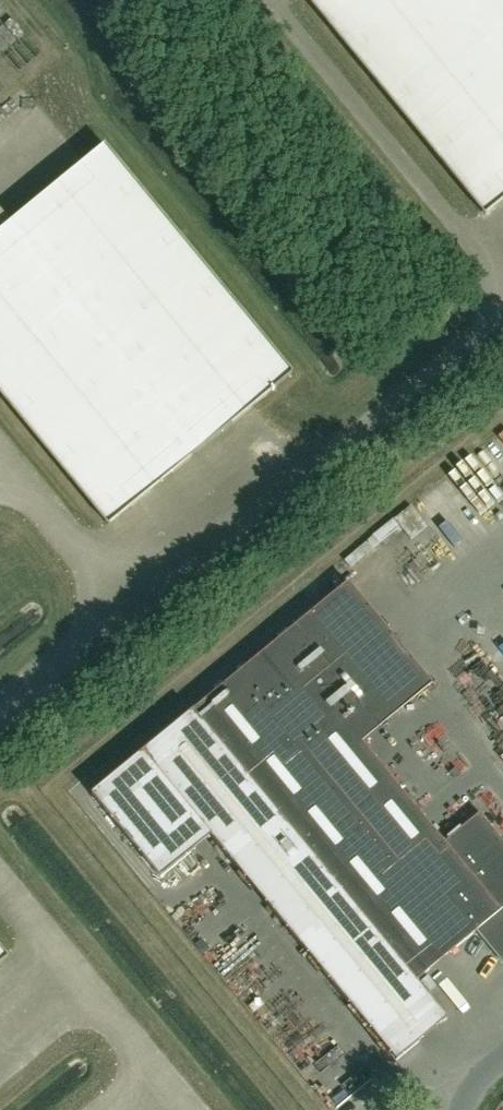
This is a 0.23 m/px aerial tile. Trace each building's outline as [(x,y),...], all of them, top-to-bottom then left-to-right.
[(502,199),(502,0),(309,0),(484,213),(485,214),(502,199)] [(186,460),(293,372),(105,143),(11,221),(0,207),(0,391),(109,523),(186,460)] [(363,742),(348,724),(389,691),(319,605),(91,793),(161,877),(211,836),(396,1060),(448,1018),(416,980),(477,930),(502,961),(502,960),(502,840),(480,812),(445,841),(363,742)]
